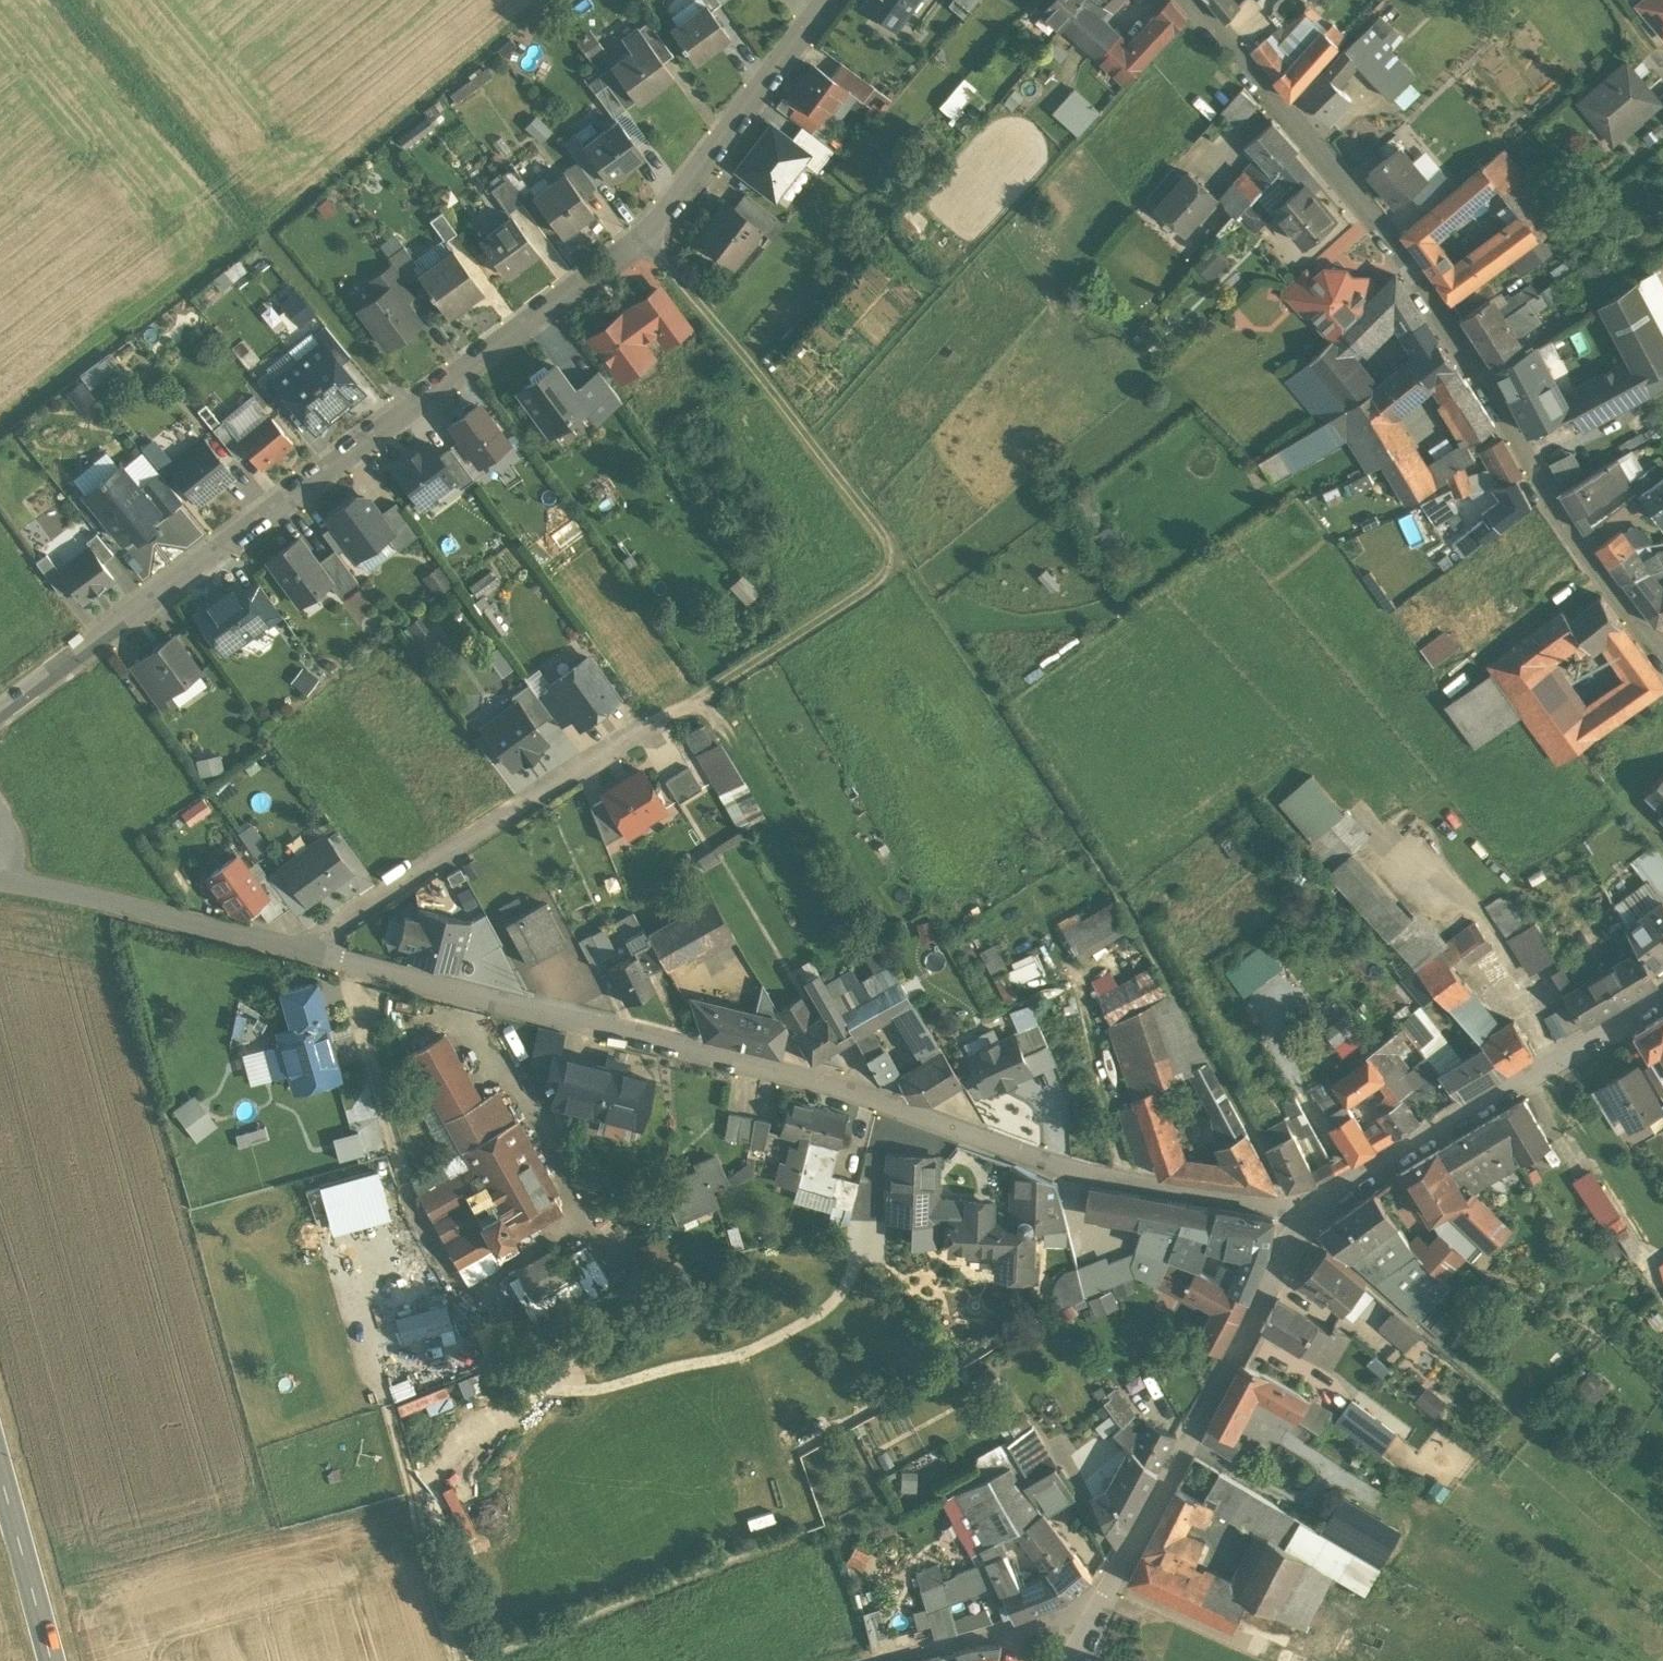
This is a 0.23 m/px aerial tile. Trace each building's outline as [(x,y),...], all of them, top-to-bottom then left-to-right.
[(705,5),(706,5),(710,10),(720,2),(719,0),(701,0),(705,5)] [(865,6),(895,29),(917,0),(869,0),(865,6)] [(970,16),(978,0),(955,0),(952,7),(970,16)] [(1052,0),(1035,0),(1024,12),(1041,25),(1048,17),(1041,11),(1052,0)] [(1086,0),(1052,0),(1041,11),(1048,17),(1061,29),(1065,25),(1086,0)] [(1065,25),(1128,81),(1149,59),(1129,41),(1105,19),(1114,10),(1104,0),(1086,0),(1065,25)] [(1114,10),(1124,0),(1104,0),(1114,10)] [(1155,14),(1129,41),(1149,59),(1187,17),(1172,1),(1158,15),(1155,14)] [(1662,2),(1648,15),(1662,33),(1662,4),(1662,2)] [(705,5),(672,30),(682,44),(681,45),(683,48),(684,48),(694,61),(728,36),(710,10),(706,5),(705,5)] [(1380,16),(1366,30),(1386,53),(1389,50),(1402,37),(1380,16)] [(666,46),(647,21),(637,28),(656,54),(666,46)] [(1333,24),(1326,32),(1339,45),(1346,38),(1333,24)] [(656,54),(637,28),(622,39),(631,51),(610,66),(636,100),(651,89),(653,92),(673,77),(656,54)] [(575,41),(591,61),(606,50),(590,30),(575,41)] [(1386,53),(1366,30),(1357,38),(1379,64),(1392,52),(1389,50),(1386,53)] [(1326,32),(1288,73),(1285,71),(1275,80),(1290,99),(1339,45),(1326,32)] [(1280,54),(1267,38),(1251,52),(1265,68),(1280,54)] [(1357,38),(1345,48),(1325,72),(1340,87),(1344,83),(1339,78),(1344,74),(1355,62),(1366,73),(1366,74),(1367,75),(1379,64),(1357,38)] [(1379,64),(1367,75),(1390,98),(1414,74),(1392,52),(1379,64)] [(873,86),(842,63),(831,78),(846,89),(862,101),(873,86)] [(1660,103),(1626,63),(1579,102),(1598,124),(1605,118),(1620,136),(1660,103)] [(600,74),(625,108),(636,100),(610,66),(600,74)] [(831,78),(814,66),(791,98),(793,99),(823,121),(846,89),(831,78)] [(487,67),(450,95),(456,103),(493,76),(487,67)] [(1340,87),(1325,72),(1303,94),(1329,121),(1351,99),(1340,87)] [(625,108),(600,74),(588,83),(608,110),(613,117),(625,108)] [(953,116),(980,87),(967,75),(941,105),(953,116)] [(1242,89),(1220,115),(1236,130),(1258,106),(1242,89)] [(1068,90),(1055,106),(1073,120),(1085,105),(1068,90)] [(790,103),(782,98),(776,107),(788,116),(795,107),(790,103)] [(823,121),(793,99),(790,103),(795,107),(788,116),(813,134),(823,121)] [(608,110),(574,133),(583,145),(618,120),(636,145),(647,138),(625,108),(613,117),(608,110)] [(430,113),(394,139),(401,149),(438,123),(430,113)] [(583,145),(582,146),(605,177),(607,180),(643,154),(636,145),(618,120),(583,145)] [(1273,121),(1247,145),(1259,160),(1270,172),(1275,168),(1294,153),(1298,149),(1273,121)] [(804,162),(809,154),(791,141),(771,126),(737,171),(775,200),(804,162)] [(817,172),(832,152),(801,128),(791,141),(809,154),(804,162),(817,172)] [(605,177),(582,146),(583,145),(574,133),(563,141),(594,184),(595,184),(605,177)] [(1399,146),(1369,172),(1397,204),(1409,194),(1427,179),(1426,178),(1399,146)] [(1562,222),(1502,149),(1482,166),(1495,182),(1523,215),(1541,237),(1562,222)] [(1321,186),(1294,153),(1275,168),(1277,170),(1273,174),(1290,194),(1306,181),(1315,191),(1321,186)] [(1270,172),(1259,160),(1248,173),(1263,186),(1273,174),(1277,170),(1275,168),(1270,172)] [(504,179),(521,202),(533,194),(522,178),(530,174),(520,161),(501,175),(504,179)] [(577,161),(563,171),(564,173),(579,194),(594,184),(577,161)] [(1482,166),(1468,179),(1480,195),(1495,182),(1482,166)] [(1173,167),(1147,197),(1158,207),(1184,177),(1173,167)] [(1427,179),(1409,194),(1425,215),(1457,187),(1439,167),(1426,178),(1427,179)] [(567,179),(538,201),(534,196),(533,196),(561,233),(591,210),(579,194),(564,173),(564,174),(567,179)] [(1184,177),(1158,207),(1186,231),(1216,197),(1189,173),(1184,177)] [(1248,173),(1223,201),(1238,214),(1239,213),(1263,186),(1248,173)] [(1270,210),(1290,194),(1273,174),(1263,186),(1239,213),(1254,232),(1274,215),(1270,210)] [(521,202),(504,179),(490,189),(507,212),(521,202)] [(1425,215),(1403,234),(1436,280),(1454,266),(1432,235),(1480,195),(1468,179),(1457,187),(1425,215)] [(1270,210),(1274,215),(1302,249),(1338,219),(1315,191),(1306,181),(1290,194),(1270,210)] [(1523,215),(1495,182),(1480,195),(1504,229),(1523,215)] [(746,194),(735,210),(758,227),(766,233),(777,218),(746,194)] [(725,202),(698,238),(709,246),(706,250),(720,261),(723,257),(734,265),(752,242),(749,239),(758,227),(735,210),(725,202)] [(456,232),(441,211),(429,220),(444,241),(456,232)] [(1504,229),(1488,241),(1503,262),(1505,264),(1541,237),(1523,215),(1504,229)] [(537,250),(512,217),(479,240),(504,274),(537,250)] [(1454,266),(1436,280),(1451,302),(1503,262),(1488,241),(1454,266)] [(417,264),(403,246),(388,257),(394,266),(407,282),(418,274),(413,267),(417,264)] [(1213,277),(1231,260),(1216,246),(1199,263),(1213,277)] [(455,253),(420,279),(429,291),(428,291),(431,296),(432,296),(448,317),(449,316),(448,314),(481,290),(482,292),(483,291),(455,253)] [(407,282),(394,266),(382,275),(390,287),(392,286),(402,300),(414,292),(407,282)] [(1635,280),(1662,333),(1662,284),(1654,268),(1635,280)] [(1305,269),(1286,286),(1284,295),(1295,298),(1299,294),(1298,293),(1314,279),(1305,269)] [(1314,279),(1298,293),(1299,294),(1309,304),(1309,313),(1332,339),(1340,331),(1343,329),(1377,294),(1381,291),(1370,278),(1362,278),(1357,282),(1350,282),(1346,278),(1346,270),(1324,269),(1314,279)] [(1381,291),(1377,294),(1343,329),(1340,331),(1332,339),(1310,360),(1349,405),(1375,388),(1351,359),(1394,314),(1420,355),(1425,352),(1421,344),(1434,335),(1396,275),(1381,291)] [(1580,310),(1556,279),(1537,292),(1535,293),(1541,301),(1548,296),(1551,301),(1566,321),(1580,310)] [(1600,303),(1630,359),(1662,341),(1662,333),(1635,280),(1600,303)] [(295,282),(274,297),(296,328),(317,312),(295,282)] [(1529,283),(1514,294),(1518,299),(1522,296),(1525,300),(1535,293),(1537,292),(1529,283)] [(390,287),(360,310),(387,346),(419,323),(402,300),(392,286),(390,287)] [(686,327),(659,290),(631,310),(649,334),(656,329),(665,342),(686,327)] [(1535,293),(1525,300),(1533,311),(1535,313),(1551,301),(1548,296),(1541,301),(1535,293)] [(1514,294),(1495,307),(1502,317),(1521,303),(1518,299),(1514,294)] [(1490,298),(1462,317),(1474,337),(1502,317),(1495,307),(1490,298)] [(1521,303),(1502,317),(1507,325),(1521,316),(1523,318),(1533,311),(1525,300),(1521,303)] [(633,313),(625,318),(623,316),(592,339),(619,376),(628,370),(630,372),(633,373),(641,367),(642,364),(640,361),(649,355),(639,342),(649,334),(631,310),(633,313)] [(1507,325),(1502,317),(1474,337),(1495,369),(1523,351),(1507,325)] [(349,356),(325,326),(313,335),(320,344),(321,343),(339,364),(349,356)] [(1434,335),(1421,344),(1425,352),(1420,355),(1410,362),(1430,385),(1436,380),(1455,365),(1434,335)] [(1559,397),(1568,414),(1572,412),(1581,428),(1662,385),(1662,373),(1661,370),(1662,369),(1662,341),(1630,359),(1559,397)] [(320,344),(298,362),(338,411),(361,391),(339,364),(321,343),(320,344)] [(1523,351),(1495,369),(1529,433),(1568,414),(1559,397),(1532,346),(1523,351)] [(1349,405),(1310,360),(1288,382),(1323,422),(1334,415),(1349,405)] [(276,380),(274,381),(292,403),(314,430),(338,411),(298,362),(276,380)] [(1410,362),(1375,388),(1391,415),(1404,406),(1430,385),(1410,362)] [(1495,427),(1455,365),(1436,380),(1445,394),(1441,403),(1464,443),(1466,442),(1467,444),(1490,430),(1495,427)] [(574,391),(555,366),(548,370),(544,367),(529,378),(531,383),(519,392),(549,432),(583,407),(585,406),(574,391)] [(292,403),(274,381),(276,380),(269,371),(257,381),(282,411),(292,403)] [(600,372),(574,391),(585,406),(583,407),(592,420),(620,400),(600,372)] [(1349,405),(1334,415),(1334,416),(1346,435),(1349,440),(1391,415),(1375,388),(1349,405)] [(449,422),(467,410),(457,395),(439,408),(449,422)] [(479,406),(451,426),(461,440),(479,464),(506,443),(479,406)] [(236,438),(247,452),(261,469),(292,444),(266,413),(236,438)] [(1391,415),(1349,440),(1357,454),(1373,445),(1399,429),(1391,415)] [(1323,422),(1279,449),(1290,468),(1346,435),(1334,416),(1323,422)] [(236,438),(223,421),(212,430),(237,460),(247,452),(236,438)] [(1399,429),(1373,445),(1382,462),(1383,463),(1406,502),(1434,486),(1427,473),(1399,429)] [(1495,439),(1490,430),(1467,444),(1474,457),(1480,453),(1478,449),(1495,439)] [(231,477),(199,438),(185,450),(187,452),(171,465),(201,501),(231,477)] [(1436,462),(1454,450),(1446,438),(1427,449),(1436,462)] [(479,464),(461,440),(450,448),(473,479),(476,482),(482,478),(483,470),(479,464)] [(1521,475),(1502,440),(1485,450),(1496,469),(1467,479),(1471,491),(1491,487),(1505,484),(1505,485),(1516,478),(1521,475)] [(165,457),(152,441),(142,449),(155,466),(165,457)] [(1466,442),(1464,443),(1454,450),(1436,462),(1439,466),(1427,473),(1434,486),(1447,479),(1445,476),(1462,466),(1475,458),(1474,457),(1467,444),(1466,442)] [(428,443),(393,468),(420,504),(453,480),(455,479),(438,457),(428,443)] [(1373,445),(1357,454),(1368,471),(1382,462),(1373,445)] [(473,479),(450,448),(438,457),(455,479),(453,480),(460,489),(473,479)] [(1279,449),(1261,459),(1270,480),(1290,468),(1279,449)] [(1617,458),(1631,481),(1643,472),(1644,471),(1632,450),(1617,458)] [(1600,492),(1604,499),(1628,484),(1631,482),(1631,481),(1617,458),(1613,461),(1624,476),(1600,492)] [(1643,472),(1650,484),(1662,475),(1662,459),(1644,471),(1643,472)] [(1590,474),(1600,492),(1624,476),(1613,461),(1590,474)] [(1462,466),(1445,476),(1447,479),(1450,483),(1466,478),(1462,466)] [(138,489),(120,467),(85,496),(122,541),(131,533),(136,538),(152,526),(147,520),(156,512),(138,489)] [(1643,472),(1631,481),(1631,482),(1628,484),(1635,495),(1650,484),(1643,472)] [(158,473),(138,489),(156,512),(161,517),(181,500),(158,473)] [(1590,474),(1560,493),(1576,517),(1583,513),(1604,499),(1600,492),(1590,474)] [(1642,491),(1648,499),(1649,498),(1655,506),(1653,507),(1662,521),(1662,476),(1642,491)] [(1466,478),(1450,483),(1455,496),(1471,491),(1467,479),(1466,478)] [(1505,485),(1505,484),(1491,487),(1499,499),(1480,512),(1482,515),(1470,524),(1472,528),(1483,542),(1500,528),(1501,530),(1531,508),(1516,478),(1505,485)] [(1454,497),(1451,488),(1419,503),(1435,527),(1457,512),(1450,501),(1455,498),(1454,497)] [(355,497),(327,517),(332,525),(348,546),(356,558),(386,536),(392,532),(379,514),(367,499),(355,497)] [(418,534),(395,502),(379,514),(392,532),(386,536),(396,550),(418,534)] [(1583,513),(1576,517),(1585,531),(1592,526),(1583,513)] [(348,546),(332,525),(322,533),(334,550),(337,554),(348,546)] [(1462,558),(1483,542),(1472,528),(1451,544),(1462,558)] [(1634,549),(1621,530),(1597,547),(1610,565),(1634,549)] [(113,554),(96,534),(86,542),(90,547),(102,563),(113,554)] [(299,538),(267,561),(299,605),(301,603),(298,599),(308,592),(316,593),(329,583),(331,582),(317,563),(299,538)] [(90,547),(58,571),(69,586),(81,602),(113,578),(102,563),(90,547)] [(1634,549),(1610,565),(1622,581),(1623,581),(1649,572),(1651,571),(1644,563),(1634,549)] [(337,554),(334,550),(317,563),(331,582),(329,583),(338,596),(357,581),(337,554)] [(46,554),(36,562),(59,594),(69,586),(58,571),(46,554)] [(1651,571),(1662,567),(1657,555),(1644,563),(1651,571)] [(442,564),(425,575),(438,595),(454,584),(442,564)] [(1662,567),(1651,571),(1649,572),(1655,580),(1662,574),(1662,567)] [(479,593),(499,580),(492,569),(472,583),(479,593)] [(1623,581),(1656,625),(1662,620),(1662,592),(1655,580),(1649,572),(1623,581)] [(281,615),(258,583),(244,594),(265,623),(264,624),(266,626),(281,615)] [(226,598),(216,605),(210,604),(200,611),(201,612),(200,613),(199,620),(202,625),(209,626),(210,625),(223,643),(229,643),(235,639),(241,640),(264,624),(265,623),(244,594),(237,584),(227,591),(226,598)] [(1601,596),(1569,622),(1588,649),(1621,624),(1601,596)] [(1569,622),(1559,610),(1485,664),(1489,670),(1508,694),(1521,715),(1556,763),(1578,748),(1662,688),(1662,680),(1636,643),(1610,661),(1622,678),(1585,703),(1556,662),(1575,648),(1580,656),(1589,650),(1588,649),(1569,622)] [(1447,632),(1422,651),(1432,665),(1458,646),(1447,632)] [(163,644),(160,642),(154,646),(155,650),(143,658),(154,674),(169,693),(170,692),(166,686),(177,678),(182,684),(198,672),(173,637),(163,644)] [(618,698),(588,656),(549,685),(549,687),(573,718),(579,727),(618,698)] [(169,693),(154,674),(143,658),(130,668),(161,709),(175,699),(170,692),(169,693)] [(302,665),(293,684),(311,692),(320,673),(302,665)] [(1489,670),(1445,704),(1462,728),(1508,694),(1489,670)] [(528,684),(511,696),(516,703),(517,703),(535,727),(551,715),(537,696),(528,684)] [(573,718),(549,687),(537,696),(551,715),(560,727),(573,718)] [(1475,746),(1521,715),(1508,694),(1462,728),(1475,746)] [(520,709),(503,721),(499,716),(482,728),(510,767),(523,758),(525,762),(536,754),(533,750),(545,741),(535,727),(517,703),(516,703),(520,709)] [(683,735),(736,829),(763,813),(744,780),(748,778),(723,738),(724,737),(721,731),(719,731),(717,729),(713,731),(708,721),(683,735)] [(224,754),(199,757),(202,773),(226,770),(224,754)] [(688,767),(665,781),(678,803),(701,788),(688,767)] [(641,770),(602,794),(624,831),(625,832),(628,831),(626,827),(639,819),(644,821),(664,808),(641,770)] [(1658,816),(1662,821),(1662,775),(1643,794),(1661,812),(1658,816)] [(192,824),(215,810),(206,795),(182,810),(192,824)] [(624,831),(604,798),(589,806),(604,843),(624,831)] [(1346,808),(1306,844),(1324,864),(1329,870),(1352,850),(1353,851),(1371,834),(1346,808)] [(257,822),(242,829),(254,854),(269,847),(257,822)] [(738,831),(697,858),(703,869),(720,859),(717,853),(742,838),(738,831)] [(281,869),(306,902),(349,871),(324,837),(281,869)] [(1629,862),(1645,882),(1662,869),(1662,864),(1650,847),(1629,862)] [(1352,850),(1329,870),(1389,937),(1412,915),(1411,915),(1353,851),(1352,850)] [(256,882),(236,856),(207,877),(232,911),(243,914),(255,904),(266,897),(256,882)] [(460,868),(446,876),(452,885),(465,878),(460,868)] [(1645,882),(1653,890),(1662,901),(1662,900),(1662,869),(1645,882)] [(290,907),(266,875),(256,882),(266,897),(255,904),(267,920),(269,921),(290,907)] [(1613,907),(1625,929),(1662,901),(1653,890),(1640,900),(1633,892),(1613,907)] [(1506,938),(1518,930),(1514,924),(1500,896),(1484,905),(1506,938)] [(1117,897),(1064,929),(1076,950),(1129,918),(1117,897)] [(647,935),(662,963),(679,964),(693,957),(696,960),(699,958),(736,938),(712,899),(647,935)] [(1625,929),(1628,935),(1650,971),(1662,961),(1662,903),(1662,901),(1625,929)] [(542,902),(504,923),(527,964),(547,953),(545,949),(563,939),(542,902)] [(1625,929),(1613,907),(1603,913),(1618,940),(1628,935),(1625,929)] [(1418,908),(1411,915),(1412,915),(1389,937),(1416,967),(1448,941),(1446,939),(1418,908)] [(462,942),(466,923),(421,911),(418,922),(406,919),(400,944),(411,947),(408,958),(454,969),(462,942)] [(631,948),(633,947),(648,939),(633,911),(615,921),(631,948)] [(485,913),(466,923),(462,942),(470,943),(477,957),(502,944),(485,913)] [(1446,939),(1448,941),(1416,967),(1423,975),(1441,997),(1448,1005),(1471,992),(1469,990),(1448,963),(1462,954),(1485,936),(1473,920),(1446,939)] [(1518,930),(1544,965),(1554,958),(1550,950),(1552,949),(1534,920),(1518,930)] [(1506,939),(1528,975),(1544,965),(1518,930),(1506,938),(1506,939)] [(578,940),(592,964),(604,957),(591,933),(578,940)] [(1485,936),(1462,954),(1469,964),(1493,947),(1485,936)] [(648,970),(661,963),(648,939),(633,947),(636,953),(632,954),(642,973),(648,970)] [(1249,995),(1287,966),(1267,939),(1229,968),(1249,995)] [(997,948),(1005,969),(1015,965),(1008,944),(997,948)] [(894,1014),(910,998),(881,948),(874,952),(876,956),(866,962),(872,972),(859,979),(851,969),(840,975),(838,973),(823,982),(853,1035),(853,1036),(854,1038),(872,1028),(893,1015),(894,1014)] [(1638,952),(1601,975),(1620,1004),(1657,982),(1650,971),(1638,952)] [(656,986),(648,970),(642,973),(632,954),(607,967),(624,1002),(656,986)] [(687,1008),(694,1003),(692,999),(718,993),(699,958),(696,960),(693,957),(679,964),(662,963),(687,1008)] [(1098,993),(1107,1023),(1167,992),(1153,965),(1098,993)] [(1399,977),(1422,1004),(1436,992),(1412,965),(1399,977)] [(1563,978),(1567,987),(1587,978),(1582,968),(1563,978)] [(995,977),(1008,1002),(1021,995),(1009,970),(995,977)] [(853,1036),(853,1035),(823,982),(818,973),(804,981),(822,1011),(813,1017),(791,1031),(809,1062),(853,1036)] [(315,982),(281,991),(292,1029),(280,1033),(283,1046),(272,1049),(269,1053),(274,1070),(279,1073),(290,1070),(294,1083),(297,1082),(298,1086),(304,1090),(312,1087),(315,1082),(314,1077),(336,1071),(322,1023),(326,1022),(315,982)] [(768,1015),(783,1020),(777,1009),(762,983),(752,990),(768,1015)] [(1469,990),(1471,992),(1448,1005),(1478,1038),(1501,1025),(1472,989),(1469,990)] [(1107,1023),(1116,1054),(1180,1018),(1167,992),(1107,1023)] [(718,993),(692,999),(694,1003),(704,1036),(732,1043),(721,1002),(718,993)] [(1595,995),(1577,1006),(1585,1024),(1605,1012),(1595,995)] [(791,1031),(813,1017),(800,996),(777,1009),(783,1020),(790,1031),(791,1031)] [(912,1046),(917,1054),(937,1043),(910,998),(894,1014),(913,1045),(912,1046)] [(1585,1024),(1577,1006),(1574,1000),(1543,1018),(1557,1041),(1585,1024)] [(776,1054),(783,1020),(768,1015),(721,1002),(732,1043),(776,1054)] [(1392,1013),(1400,1022),(1412,1012),(1405,1004),(1392,1013)] [(1425,1056),(1438,1072),(1460,1058),(1419,1007),(1416,1009),(1436,1033),(1417,1048),(1425,1056)] [(1410,1042),(1417,1048),(1436,1033),(1416,1009),(1412,1012),(1400,1022),(1395,1026),(1398,1030),(1410,1042)] [(1322,1028),(1335,1044),(1358,1027),(1346,1010),(1322,1028)] [(1633,1035),(1647,1059),(1660,1051),(1662,1055),(1662,1017),(1633,1035)] [(1116,1054),(1128,1094),(1159,1079),(1182,1067),(1191,1083),(1209,1075),(1180,1018),(1116,1054)] [(1507,1021),(1501,1025),(1478,1038),(1483,1044),(1505,1070),(1529,1055),(1507,1021)] [(1014,1032),(1016,1036),(1025,1057),(1048,1046),(1038,1022),(1014,1032)] [(883,1047),(872,1028),(854,1038),(865,1058),(883,1047)] [(1399,1052),(1410,1042),(1398,1030),(1376,1045),(1401,1073),(1406,1070),(1410,1067),(1399,1052)] [(409,1053),(446,1119),(483,1098),(446,1032),(409,1053)] [(1031,1072),(1025,1057),(1016,1036),(967,1057),(984,1093),(1031,1072)] [(1410,1067),(1417,1062),(1411,1053),(1417,1048),(1410,1042),(1399,1052),(1410,1067)] [(937,1043),(917,1054),(922,1062),(901,1075),(896,1077),(897,1083),(904,1097),(926,1099),(959,1080),(937,1043)] [(545,1066),(547,1058),(549,1047),(534,1044),(529,1062),(545,1066)] [(1505,1070),(1483,1044),(1460,1058),(1438,1072),(1444,1079),(1459,1098),(1505,1070)] [(1401,1073),(1376,1045),(1360,1055),(1366,1063),(1337,1084),(1353,1102),(1382,1081),(1389,1090),(1379,1097),(1382,1105),(1412,1081),(1406,1070),(1401,1073)] [(883,1047),(865,1058),(876,1078),(897,1083),(896,1077),(901,1075),(885,1046),(883,1047)] [(1417,1062),(1425,1056),(1417,1048),(1411,1053),(1417,1062)] [(1412,1081),(1382,1105),(1384,1113),(1379,1116),(1380,1117),(1391,1134),(1392,1136),(1413,1121),(1403,1108),(1444,1079),(1438,1072),(1425,1056),(1417,1062),(1410,1067),(1406,1070),(1412,1081)] [(552,1091),(559,1061),(547,1058),(545,1066),(540,1088),(552,1091)] [(641,1133),(653,1083),(559,1061),(552,1091),(547,1111),(641,1133)] [(1650,1064),(1639,1070),(1653,1095),(1662,1089),(1662,1086),(1650,1064)] [(1636,1066),(1605,1084),(1625,1120),(1639,1112),(1643,1119),(1661,1109),(1653,1095),(1639,1070),(1636,1066)] [(1239,1134),(1209,1075),(1191,1083),(1222,1143),(1239,1134)] [(1361,1130),(1324,1077),(1285,1093),(1287,1097),(1300,1117),(1319,1108),(1327,1122),(1347,1152),(1352,1160),(1374,1148),(1361,1130)] [(1196,1162),(1194,1157),(1187,1156),(1159,1079),(1128,1094),(1132,1104),(1137,1114),(1156,1105),(1162,1121),(1168,1129),(1180,1159),(1196,1162)] [(446,1119),(463,1150),(509,1124),(515,1121),(499,1090),(483,1098),(446,1119)] [(195,1092),(174,1109),(197,1138),(218,1122),(195,1092)] [(1310,1134),(1308,1131),(1300,1117),(1287,1097),(1280,1100),(1288,1117),(1285,1119),(1293,1132),(1297,1140),(1310,1134)] [(817,1107),(788,1099),(779,1135),(800,1140),(799,1147),(791,1145),(786,1163),(801,1167),(817,1107)] [(1522,1102),(1494,1118),(1493,1118),(1492,1118),(1520,1164),(1549,1146),(1523,1100),(1521,1101),(1522,1102)] [(1156,1162),(1137,1114),(1132,1104),(1118,1108),(1135,1162),(1156,1162)] [(1156,1105),(1137,1114),(1156,1162),(1162,1177),(1204,1187),(1196,1162),(1180,1159),(1168,1129),(1162,1121),(1156,1105)] [(801,1167),(798,1180),(797,1184),(831,1192),(835,1174),(829,1173),(845,1114),(817,1107),(801,1167)] [(1319,1108),(1300,1117),(1308,1131),(1327,1122),(1319,1108)] [(740,1116),(728,1114),(724,1137),(736,1139),(740,1116)] [(753,1118),(740,1116),(736,1139),(749,1141),(753,1118)] [(1293,1132),(1285,1119),(1285,1117),(1258,1132),(1266,1147),(1293,1132)] [(1361,1130),(1374,1148),(1392,1136),(1391,1134),(1380,1117),(1361,1130)] [(769,1121),(754,1118),(749,1146),(763,1149),(769,1121)] [(1492,1118),(1435,1153),(1449,1177),(1459,1171),(1463,1178),(1495,1158),(1504,1173),(1508,1170),(1513,1166),(1514,1167),(1520,1164),(1492,1118)] [(515,1121),(509,1124),(550,1196),(553,1194),(559,1191),(519,1119),(515,1121)] [(504,1222),(550,1196),(509,1124),(463,1150),(472,1167),(498,1212),(504,1222)] [(1297,1140),(1293,1132),(1266,1147),(1267,1150),(1283,1192),(1309,1185),(1316,1181),(1311,1169),(1297,1140)] [(1271,1196),(1239,1134),(1222,1143),(1214,1146),(1221,1160),(1224,1167),(1196,1162),(1204,1187),(1271,1196)] [(1332,1172),(1352,1160),(1347,1152),(1327,1164),(1332,1172)] [(1443,1232),(1429,1248),(1418,1237),(1410,1244),(1409,1246),(1412,1251),(1442,1278),(1476,1240),(1478,1238),(1472,1232),(1478,1221),(1460,1208),(1464,1202),(1463,1201),(1449,1177),(1435,1153),(1402,1173),(1432,1222),(1433,1221),(1443,1232)] [(704,1168),(711,1185),(725,1179),(714,1155),(696,1162),(700,1170),(704,1168)] [(938,1159),(887,1156),(885,1221),(913,1222),(912,1244),(934,1245),(935,1223),(936,1223),(936,1220),(937,1202),(938,1159)] [(1194,1157),(1196,1162),(1224,1167),(1221,1160),(1194,1157)] [(786,1163),(781,1161),(778,1174),(798,1180),(801,1167),(786,1163)] [(1316,1181),(1332,1172),(1327,1164),(1326,1161),(1311,1169),(1316,1181)] [(1056,1183),(1016,1165),(1014,1166),(1011,1223),(1036,1224),(1036,1226),(1067,1227),(1056,1183)] [(378,1167),(317,1182),(329,1230),(389,1214),(378,1167)] [(472,1167),(420,1196),(445,1242),(498,1212),(472,1167)] [(700,1170),(666,1184),(679,1215),(717,1199),(711,1185),(704,1168),(700,1170)] [(1603,1223),(1618,1213),(1590,1169),(1573,1181),(1603,1223)] [(859,1181),(835,1174),(831,1192),(797,1184),(794,1195),(851,1209),(859,1181)] [(1160,1227),(1168,1204),(1086,1190),(1081,1213),(1142,1224),(1160,1227)] [(1396,1224),(1374,1193),(1319,1234),(1376,1282),(1376,1283),(1418,1321),(1450,1285),(1442,1278),(1412,1251),(1409,1246),(1410,1244),(1396,1224)] [(550,1196),(504,1222),(512,1236),(557,1211),(556,1211),(561,1208),(553,1194),(550,1196)] [(1510,1230),(1479,1200),(1470,1205),(1465,1200),(1463,1201),(1464,1202),(1460,1208),(1478,1221),(1472,1232),(1478,1238),(1476,1240),(1488,1252),(1510,1230)] [(937,1202),(936,1220),(951,1221),(967,1222),(967,1204),(937,1202)] [(1011,1223),(991,1223),(991,1204),(967,1204),(967,1222),(951,1221),(949,1250),(1000,1252),(999,1273),(1034,1275),(1036,1226),(1036,1224),(1011,1223)] [(1130,1269),(1156,1284),(1168,1260),(1165,1258),(1186,1208),(1168,1204),(1160,1227),(1142,1224),(1133,1249),(1136,1249),(1130,1269)] [(1230,1217),(1186,1208),(1165,1258),(1168,1260),(1170,1255),(1181,1261),(1179,1266),(1192,1272),(1208,1239),(1222,1243),(1230,1217)] [(498,1212),(445,1242),(459,1266),(512,1236),(504,1222),(498,1212)] [(1269,1225),(1230,1217),(1222,1243),(1221,1247),(1246,1252),(1228,1291),(1242,1299),(1264,1253),(1269,1225)] [(1601,1248),(1609,1258),(1621,1250),(1613,1238),(1601,1248)] [(661,1245),(640,1253),(638,1247),(631,1250),(645,1287),(673,1276),(661,1245)] [(551,1246),(517,1267),(535,1297),(569,1276),(551,1246)] [(1361,1282),(1325,1252),(1299,1283),(1322,1302),(1326,1298),(1338,1309),(1361,1282)] [(1662,1283),(1660,1281),(1662,1279),(1662,1262),(1661,1261),(1649,1270),(1659,1285),(1662,1283)] [(1052,1285),(1054,1308),(1058,1306),(1084,1295),(1077,1266),(1063,1269),(1052,1285)] [(1192,1272),(1179,1266),(1169,1284),(1185,1292),(1182,1297),(1208,1313),(1229,1325),(1242,1299),(1228,1291),(1192,1272)] [(640,1279),(629,1284),(638,1305),(649,1300),(640,1279)] [(634,1306),(625,1285),(615,1290),(624,1311),(634,1306)] [(1184,1301),(1155,1289),(1146,1302),(1166,1314),(1162,1322),(1175,1330),(1188,1311),(1181,1307),(1184,1301)] [(601,1296),(590,1297),(593,1320),(604,1318),(601,1296)] [(1317,1324),(1276,1300),(1261,1329),(1305,1353),(1317,1324)] [(1407,1322),(1385,1302),(1370,1319),(1406,1350),(1421,1333),(1407,1322)] [(575,1307),(563,1310),(568,1332),(579,1330),(575,1307)] [(1216,1350),(1229,1325),(1208,1313),(1195,1341),(1216,1350)] [(534,1322),(522,1323),(525,1346),(537,1345),(534,1322)] [(522,1323),(510,1325),(513,1348),(525,1346),(522,1323)] [(1317,1324),(1305,1353),(1321,1363),(1330,1341),(1333,1334),(1330,1332),(1317,1324)] [(1350,1337),(1333,1326),(1330,1332),(1333,1334),(1330,1341),(1343,1349),(1350,1337)] [(1330,1341),(1321,1363),(1331,1369),(1343,1349),(1330,1341)] [(1375,1357),(1368,1364),(1382,1377),(1389,1369),(1375,1357)] [(1130,1379),(1147,1398),(1156,1388),(1153,1383),(1144,1363),(1130,1379)] [(1242,1363),(1210,1426),(1232,1439),(1232,1438),(1255,1394),(1261,1398),(1270,1379),(1242,1363)] [(1572,1390),(1588,1407),(1609,1388),(1592,1370),(1572,1390)] [(1327,1389),(1305,1375),(1295,1393),(1308,1400),(1317,1406),(1327,1389)] [(1295,1393),(1270,1379),(1261,1398),(1296,1418),(1297,1418),(1308,1400),(1295,1393)] [(1429,1388),(1419,1400),(1437,1415),(1447,1402),(1429,1388)] [(1104,1400),(1122,1423),(1127,1419),(1128,1418),(1135,1411),(1119,1390),(1104,1400)] [(1308,1400),(1297,1418),(1302,1421),(1318,1431),(1330,1414),(1317,1406),(1308,1400)] [(1129,1443),(1158,1471),(1167,1453),(1176,1435),(1146,1420),(1139,1430),(1127,1419),(1122,1423),(1120,1424),(1112,1430),(1127,1446),(1129,1443)] [(1030,1480),(1039,1475),(1056,1465),(1032,1424),(1008,1441),(1030,1480)] [(1232,1439),(1210,1426),(1202,1440),(1230,1457),(1238,1443),(1232,1438),(1232,1439)] [(1090,1493),(1117,1542),(1128,1526),(1158,1471),(1129,1443),(1127,1446),(1106,1484),(1090,1493)] [(1056,1465),(1039,1475),(1057,1507),(1073,1495),(1056,1465)] [(971,1519),(986,1543),(1000,1538),(1019,1531),(1019,1530),(1042,1513),(1027,1490),(1024,1483),(1011,1466),(957,1492),(971,1519)] [(1224,1511),(1229,1514),(1244,1487),(1219,1472),(1202,1501),(1211,1505),(1224,1511)] [(1030,1480),(1024,1483),(1027,1490),(1042,1513),(1044,1516),(1057,1507),(1039,1475),(1030,1480)] [(1244,1487),(1229,1514),(1252,1525),(1267,1500),(1244,1487)] [(1167,1510),(1201,1526),(1206,1516),(1211,1505),(1202,1501),(1177,1488),(1167,1510)] [(1344,1491),(1320,1531),(1328,1536),(1357,1553),(1376,1565),(1399,1525),(1344,1491)] [(1328,1536),(1320,1531),(1267,1500),(1252,1525),(1268,1533),(1279,1538),(1305,1553),(1317,1560),(1318,1556),(1316,1555),(1328,1536)] [(1206,1516),(1219,1521),(1224,1511),(1211,1505),(1206,1516)] [(1167,1510),(1159,1525),(1145,1551),(1190,1571),(1195,1558),(1201,1542),(1195,1540),(1201,1526),(1167,1510)] [(1260,1548),(1268,1533),(1252,1525),(1229,1514),(1224,1511),(1219,1521),(1249,1531),(1244,1539),(1260,1548)] [(1044,1516),(1042,1513),(1019,1530),(1029,1544),(1054,1528),(1044,1516)] [(1054,1528),(1029,1544),(1039,1556),(1045,1552),(1056,1565),(1071,1554),(1054,1528)] [(1260,1548),(1245,1577),(1237,1592),(1247,1597),(1275,1610),(1305,1553),(1279,1538),(1268,1533),(1260,1548)] [(986,1543),(983,1544),(990,1559),(1004,1553),(1006,1552),(1000,1538),(986,1543)] [(847,1560),(863,1570),(872,1555),(856,1545),(847,1560)] [(1190,1571),(1145,1551),(1129,1581),(1232,1628),(1247,1597),(1237,1592),(1190,1571)] [(1071,1554),(1056,1565),(1045,1552),(1039,1556),(1037,1557),(1051,1575),(1037,1581),(1050,1603),(1067,1596),(1091,1578),(1071,1554)] [(1021,1587),(1004,1553),(990,1559),(988,1560),(1008,1602),(998,1606),(1004,1619),(1014,1614),(1014,1616),(1015,1616),(1015,1617),(1030,1610),(1021,1587)] [(1305,1553),(1275,1610),(1306,1624),(1325,1586),(1328,1587),(1336,1572),(1316,1561),(1305,1553)] [(1376,1565),(1357,1553),(1350,1565),(1359,1570),(1354,1580),(1372,1591),(1384,1570),(1376,1565)] [(1195,1558),(1190,1571),(1237,1592),(1245,1577),(1195,1558)] [(953,1620),(947,1598),(943,1580),(939,1564),(916,1573),(925,1609),(912,1612),(917,1629),(929,1625),(933,1638),(957,1633),(953,1620)] [(988,1585),(979,1565),(943,1580),(947,1598),(973,1588),(975,1591),(988,1585)] [(1037,1581),(1021,1587),(1030,1610),(1050,1603),(1037,1581)] [(882,1607),(865,1610),(871,1640),(888,1637),(882,1607)] [(987,1610),(953,1620),(957,1633),(993,1623),(987,1610)] [(969,1647),(954,1651),(958,1660),(995,1660),(998,1644),(969,1647)] [(938,1656),(940,1660),(958,1660),(954,1651),(938,1656)]
